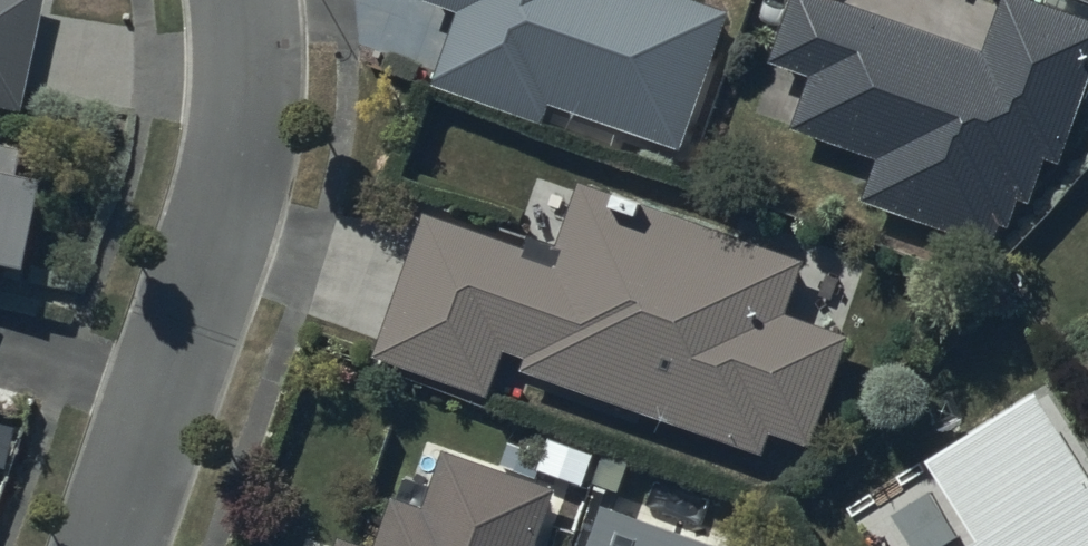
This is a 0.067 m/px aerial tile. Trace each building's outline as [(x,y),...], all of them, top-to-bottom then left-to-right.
[(17,112),(40,0),(0,0),(0,108),(17,112)] [(461,13),(434,84),(545,126),(553,103),(679,150),(730,14),(693,0),(426,0),(461,13)] [(841,0),(795,0),(773,60),(811,73),(792,127),(879,158),(864,201),(992,247),(1001,221),(1010,225),(1020,198),(1032,202),(1048,159),(1061,164),(1087,90),(1087,21),(1030,0),(1005,0),(986,52),(841,0)] [(15,273),(35,182),(16,178),(21,152),(0,147),(0,270),(15,273)] [(807,259),(580,182),(558,247),(532,239),(529,247),(427,213),(378,353),(490,391),(504,350),(527,358),(523,369),(765,452),(773,431),(813,445),(850,338),(788,317),(807,259)] [(1040,391),(930,457),(980,540),(971,545),(1087,545),(1087,470),(1040,391)] [(555,491),(448,455),(429,510),(395,498),(378,545),(536,545),(555,491)] [(603,505),(588,545),(721,545),(603,505)] [(339,538),(336,545),(364,545),(339,538)]
